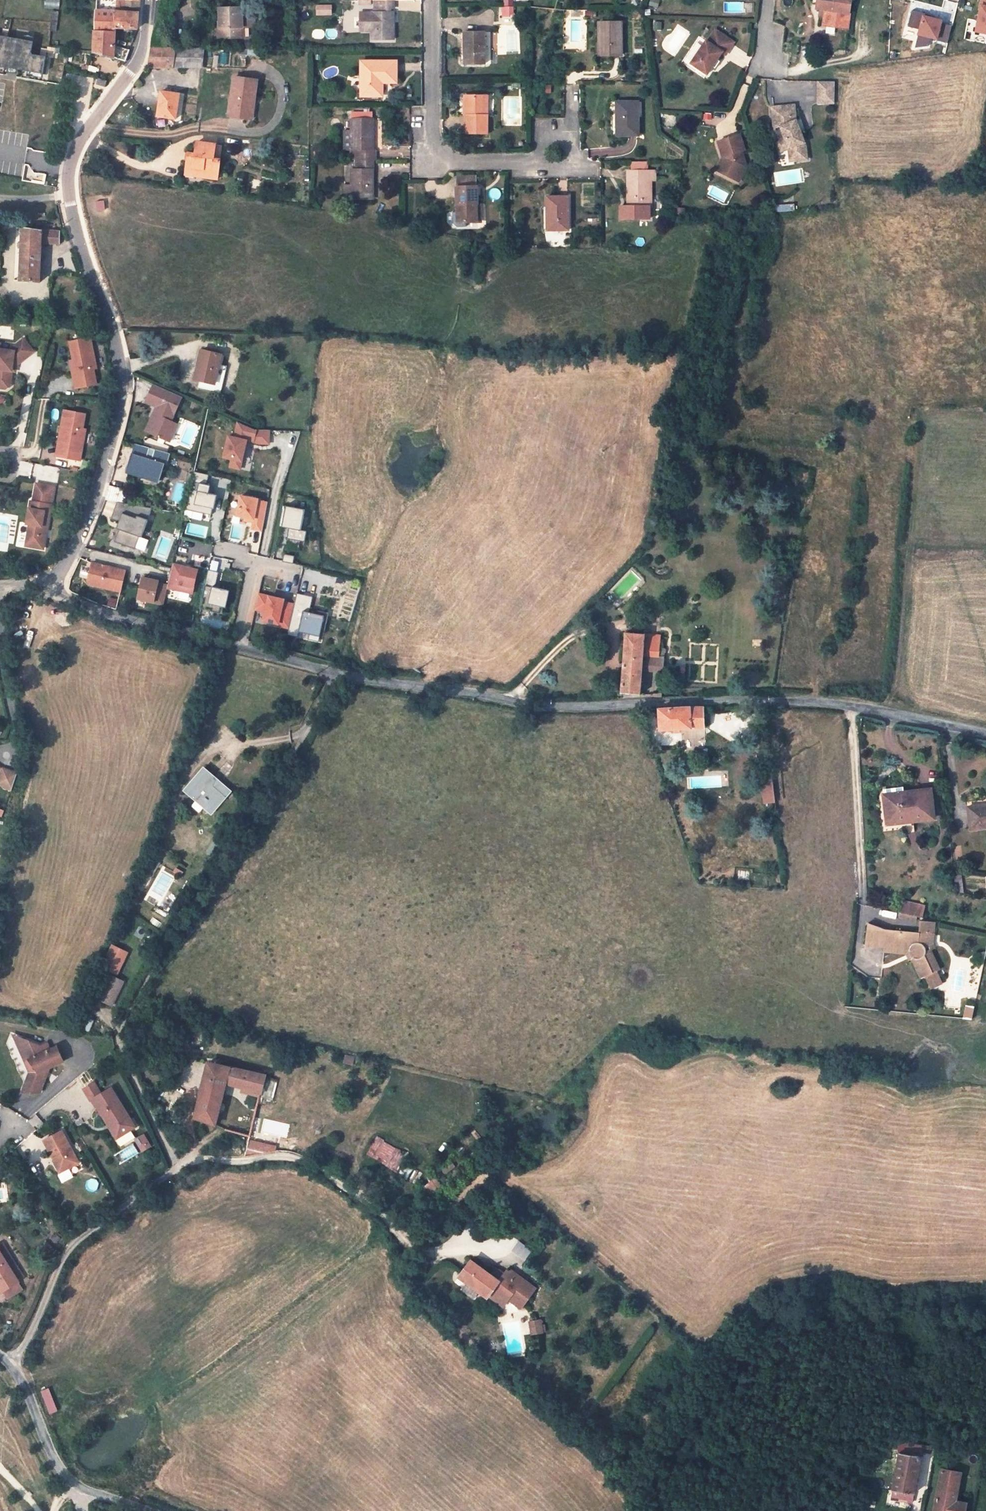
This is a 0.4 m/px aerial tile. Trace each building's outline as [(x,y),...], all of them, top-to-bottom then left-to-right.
[(117,12),(116,0),(97,0),(97,11),(117,12)] [(373,0),(373,13),(362,13),(362,31),(372,31),(372,39),(394,39),(394,23),(394,12),(390,12),(390,9),(394,9),(394,0),(373,0)] [(820,9),(825,10),(835,11),(836,0),(817,0),(816,8),(819,9),(820,9)] [(823,25),(848,29),(848,28),(851,0),(836,0),(835,11),(825,10),(823,25)] [(977,31),(985,33),(985,0),(982,0),(977,31)] [(124,12),(117,12),(116,28),(137,29),(140,1),(125,1),(124,12)] [(331,6),(329,6),(318,6),(318,14),(332,15),(331,6)] [(242,8),(219,9),(219,28),(219,39),(242,38),(242,27),(255,27),(255,9),(242,9),(242,8)] [(941,21),(912,10),(908,25),(919,29),(918,35),(916,48),(931,44),(932,40),(936,40),(941,21)] [(51,23),(50,31),(56,32),(59,12),(53,11),(51,23)] [(95,31),(116,32),(116,28),(117,12),(97,11),(95,31)] [(602,38),(602,55),(622,55),(621,22),(598,23),(598,39),(602,38)] [(95,31),(94,51),(115,58),(115,45),(116,32),(95,31)] [(734,43),(715,31),(707,43),(706,42),(691,64),(707,75),(722,53),(726,56),(734,43)] [(485,64),(484,33),(464,33),(464,40),(465,64),(485,64)] [(43,74),(46,57),(32,54),(34,42),(0,37),(0,67),(43,74)] [(115,45),(115,58),(125,61),(130,50),(115,45)] [(187,47),(159,47),(152,46),(151,46),(148,66),(186,67),(187,47)] [(203,52),(203,48),(187,47),(186,67),(200,67),(201,67),(203,52)] [(248,57),(248,48),(240,48),(240,57),(248,57)] [(361,97),(380,96),(380,83),(397,83),(397,62),(361,62),(361,97)] [(257,80),(234,77),(228,116),(247,118),(250,99),(255,100),(257,80)] [(107,81),(99,79),(97,85),(105,88),(107,81)] [(837,83),(821,82),(820,97),(836,97),(837,83)] [(175,118),(178,94),(161,91),(157,115),(175,118)] [(488,96),(464,96),(464,116),(466,116),(467,134),(487,134),(488,96)] [(616,136),(639,136),(639,117),(639,102),(616,102),(616,136)] [(795,106),(786,107),(786,109),(777,110),(779,128),(782,128),(784,127),(787,134),(784,135),(786,138),(779,141),(783,152),(790,149),(792,154),(794,154),(795,162),(808,160),(807,147),(801,133),(799,134),(798,131),(799,127),(797,121),(795,106)] [(786,107),(773,109),(775,130),(779,128),(777,110),(786,109),(786,107)] [(352,130),(352,151),(351,159),(356,159),(373,159),(376,159),(376,150),(373,150),(373,120),(352,119),(352,130)] [(352,151),(352,130),(343,130),(343,150),(352,151)] [(740,135),(718,142),(723,157),(726,156),(726,159),(719,172),(737,181),(740,174),(740,172),(747,169),(742,152),(745,151),(740,135)] [(779,141),(775,143),(779,153),(783,152),(779,141)] [(189,153),(186,171),(202,173),(201,177),(214,178),(215,168),(219,169),(220,159),(214,158),(216,145),(197,142),(195,153),(189,153)] [(222,145),(216,145),(214,158),(220,159),(222,145)] [(723,157),(716,171),(719,172),(726,159),(726,156),(723,157)] [(373,159),(356,159),(356,170),(351,170),(352,185),(351,199),(373,199),(373,159)] [(631,171),(648,171),(648,161),(631,161),(631,171)] [(740,174),(737,181),(740,183),(747,169),(740,172),(740,174)] [(627,171),(627,207),(650,207),(650,179),(655,179),(655,171),(648,171),(631,171),(627,171)] [(477,187),(477,175),(456,175),(457,187),(477,187)] [(351,199),(352,185),(343,185),(343,199),(351,199)] [(457,187),(457,200),(457,223),(478,222),(478,204),(477,187),(457,187)] [(568,196),(546,197),(547,212),(547,213),(548,230),(568,230),(568,196)] [(620,208),(620,219),(650,219),(650,207),(627,207),(624,207),(624,208),(620,208)] [(23,229),(22,235),(20,282),(40,282),(41,244),(60,245),(60,232),(42,230),(42,232),(36,231),(23,229)] [(70,371),(73,387),(94,383),(91,367),(94,367),(88,336),(67,340),(71,359),(73,370),(70,371)] [(7,388),(11,385),(12,370),(13,364),(16,365),(34,350),(24,338),(9,350),(0,349),(0,387),(7,388)] [(221,393),(223,386),(215,385),(220,364),(222,355),(202,350),(195,379),(200,381),(199,388),(221,393)] [(227,366),(220,364),(215,385),(223,386),(227,366)] [(182,396),(154,383),(146,401),(157,406),(154,413),(156,414),(154,419),(157,420),(151,432),(166,439),(174,421),(172,420),(182,396)] [(62,426),(57,456),(78,460),(83,428),(80,428),(83,413),(62,409),(59,425),(62,426)] [(156,414),(154,413),(146,430),(151,432),(157,420),(154,419),(156,414)] [(178,423),(174,421),(166,439),(170,441),(178,423)] [(234,437),(227,436),(222,458),(231,460),(229,468),(239,470),(245,440),(250,441),(250,442),(258,444),(269,444),(270,428),(256,428),(237,421),(234,437)] [(59,425),(54,455),(57,456),(62,426),(59,425)] [(171,454),(135,444),(129,463),(138,465),(135,473),(161,481),(165,465),(167,465),(171,454)] [(207,484),(192,481),(186,509),(212,515),(216,495),(206,492),(207,484)] [(26,523),(22,545),(39,548),(43,528),(39,527),(40,524),(43,524),(50,486),(33,483),(30,501),(27,500),(23,522),(26,523)] [(109,485),(105,500),(117,502),(120,488),(109,485)] [(258,499),(241,496),(237,516),(246,517),(250,518),(249,521),(253,522),(252,529),(262,531),(268,502),(258,500),(258,499)] [(152,508),(117,502),(111,519),(121,522),(124,522),(121,529),(119,528),(115,541),(136,548),(142,529),(145,530),(152,508)] [(305,509),(283,505),(279,526),(289,528),(287,538),(291,538),(300,540),(305,541),(307,531),(301,530),(305,509)] [(300,540),(291,538),(289,546),(299,548),(300,540)] [(284,554),(282,561),(293,563),(295,556),(284,554)] [(125,572),(92,564),(88,582),(90,586),(120,593),(125,572)] [(168,586),(168,587),(192,593),(198,570),(173,564),(170,575),(168,586)] [(219,572),(208,570),(199,609),(223,614),(228,590),(215,587),(219,572)] [(159,582),(142,578),(137,600),(163,606),(168,587),(168,586),(158,584),(159,582)] [(297,593),(294,604),(289,628),(288,633),(298,635),(299,630),(310,632),(308,637),(319,640),(324,616),(309,612),(313,597),(297,593)] [(284,600),(259,594),(255,609),(266,611),(272,613),(270,622),(278,623),(277,625),(289,628),(294,604),(283,602),(284,600)] [(298,635),(288,633),(287,635),(319,642),(319,640),(308,637),(310,632),(299,630),(298,635)] [(661,636),(655,635),(626,633),(622,679),(621,692),(639,694),(641,669),(642,656),(664,658),(664,655),(665,653),(666,651),(665,649),(662,648),(660,648),(661,636)] [(663,671),(664,658),(642,656),(641,669),(663,671)] [(705,728),(704,707),(686,708),(659,709),(660,730),(681,729),(705,728)] [(682,750),(706,749),(705,728),(681,729),(682,750)] [(185,791),(196,801),(205,808),(211,813),(225,797),(210,784),(215,779),(204,769),(185,791)] [(18,775),(4,772),(0,786),(6,787),(5,791),(13,793),(18,775)] [(772,772),(761,773),(763,798),(774,797),(772,772)] [(210,784),(225,797),(230,792),(219,782),(215,779),(210,784)] [(903,788),(884,790),(888,818),(913,815),(914,820),(932,818),(929,789),(904,792),(903,788)] [(205,808),(196,801),(192,806),(201,813),(205,808)] [(985,807),(985,805),(968,807),(971,829),(985,828),(985,807)] [(153,876),(148,873),(137,890),(143,893),(153,876)] [(961,875),(954,876),(956,892),(963,894),(961,875)] [(924,907),(903,902),(901,913),(921,917),(924,907)] [(921,922),(919,934),(935,935),(936,923),(921,922)] [(884,948),(886,930),(885,930),(868,924),(865,946),(884,948)] [(935,935),(919,934),(886,930),(884,948),(910,950),(910,951),(910,952),(910,953),(910,954),(910,955),(911,955),(911,956),(912,957),(911,959),(911,960),(918,978),(938,971),(931,950),(926,952),(926,951),(926,950),(925,949),(927,948),(928,935),(935,935)] [(931,950),(935,949),(934,945),(935,935),(928,935),(927,948),(925,949),(926,950),(926,951),(926,952),(931,950)] [(128,953),(113,946),(96,981),(103,984),(96,998),(110,1005),(121,981),(109,975),(111,971),(117,974),(128,953)] [(884,948),(883,952),(906,954),(908,961),(911,960),(911,959),(912,957),(911,956),(911,955),(910,955),(910,954),(910,953),(910,952),(910,951),(910,950),(884,948)] [(124,982),(121,981),(110,1005),(113,1006),(124,982)] [(23,1039),(14,1035),(20,1048),(23,1039)] [(48,1043),(42,1046),(23,1039),(20,1048),(24,1057),(29,1059),(33,1070),(27,1086),(41,1091),(47,1075),(45,1070),(64,1061),(58,1047),(51,1050),(48,1043)] [(29,1059),(24,1057),(30,1072),(22,1093),(40,1093),(41,1091),(27,1086),(33,1070),(29,1059)] [(262,1092),(266,1075),(208,1062),(195,1117),(216,1125),(226,1083),(243,1088),(262,1092)] [(89,1102),(93,1100),(102,1115),(106,1113),(115,1129),(112,1131),(117,1140),(136,1129),(131,1120),(112,1089),(102,1095),(94,1083),(82,1090),(89,1102)] [(262,1092),(243,1088),(241,1093),(260,1098),(262,1092)] [(106,1113),(102,1115),(112,1131),(115,1129),(106,1113)] [(62,1131),(44,1141),(52,1155),(54,1154),(57,1160),(54,1161),(60,1171),(69,1166),(70,1168),(80,1163),(62,1131)] [(121,1138),(123,1144),(135,1139),(133,1134),(121,1138)] [(144,1137),(136,1141),(140,1147),(147,1143),(144,1137)] [(147,1143),(140,1147),(143,1152),(150,1148),(147,1143)] [(519,1240),(512,1249),(525,1259),(532,1249),(519,1240)] [(54,1249),(47,1242),(40,1248),(47,1256),(54,1249)] [(0,1246),(0,1251),(17,1278),(21,1276),(2,1245),(0,1246)] [(1,1291),(2,1291),(19,1281),(17,1278),(0,1251),(0,1290),(1,1291)] [(471,1261),(459,1277),(489,1298),(490,1297),(494,1291),(509,1301),(510,1300),(522,1309),(537,1289),(516,1274),(515,1276),(508,1272),(505,1276),(497,1270),(492,1276),(471,1261)] [(19,1281),(2,1291),(7,1298),(23,1288),(19,1281)] [(494,1291),(490,1297),(504,1307),(509,1301),(494,1291)] [(532,1323),(534,1335),(544,1334),(542,1321),(532,1323)] [(913,1494),(921,1445),(901,1442),(893,1490),(913,1494)] [(960,1473),(943,1470),(935,1510),(954,1510),(956,1500),(960,1473)]
